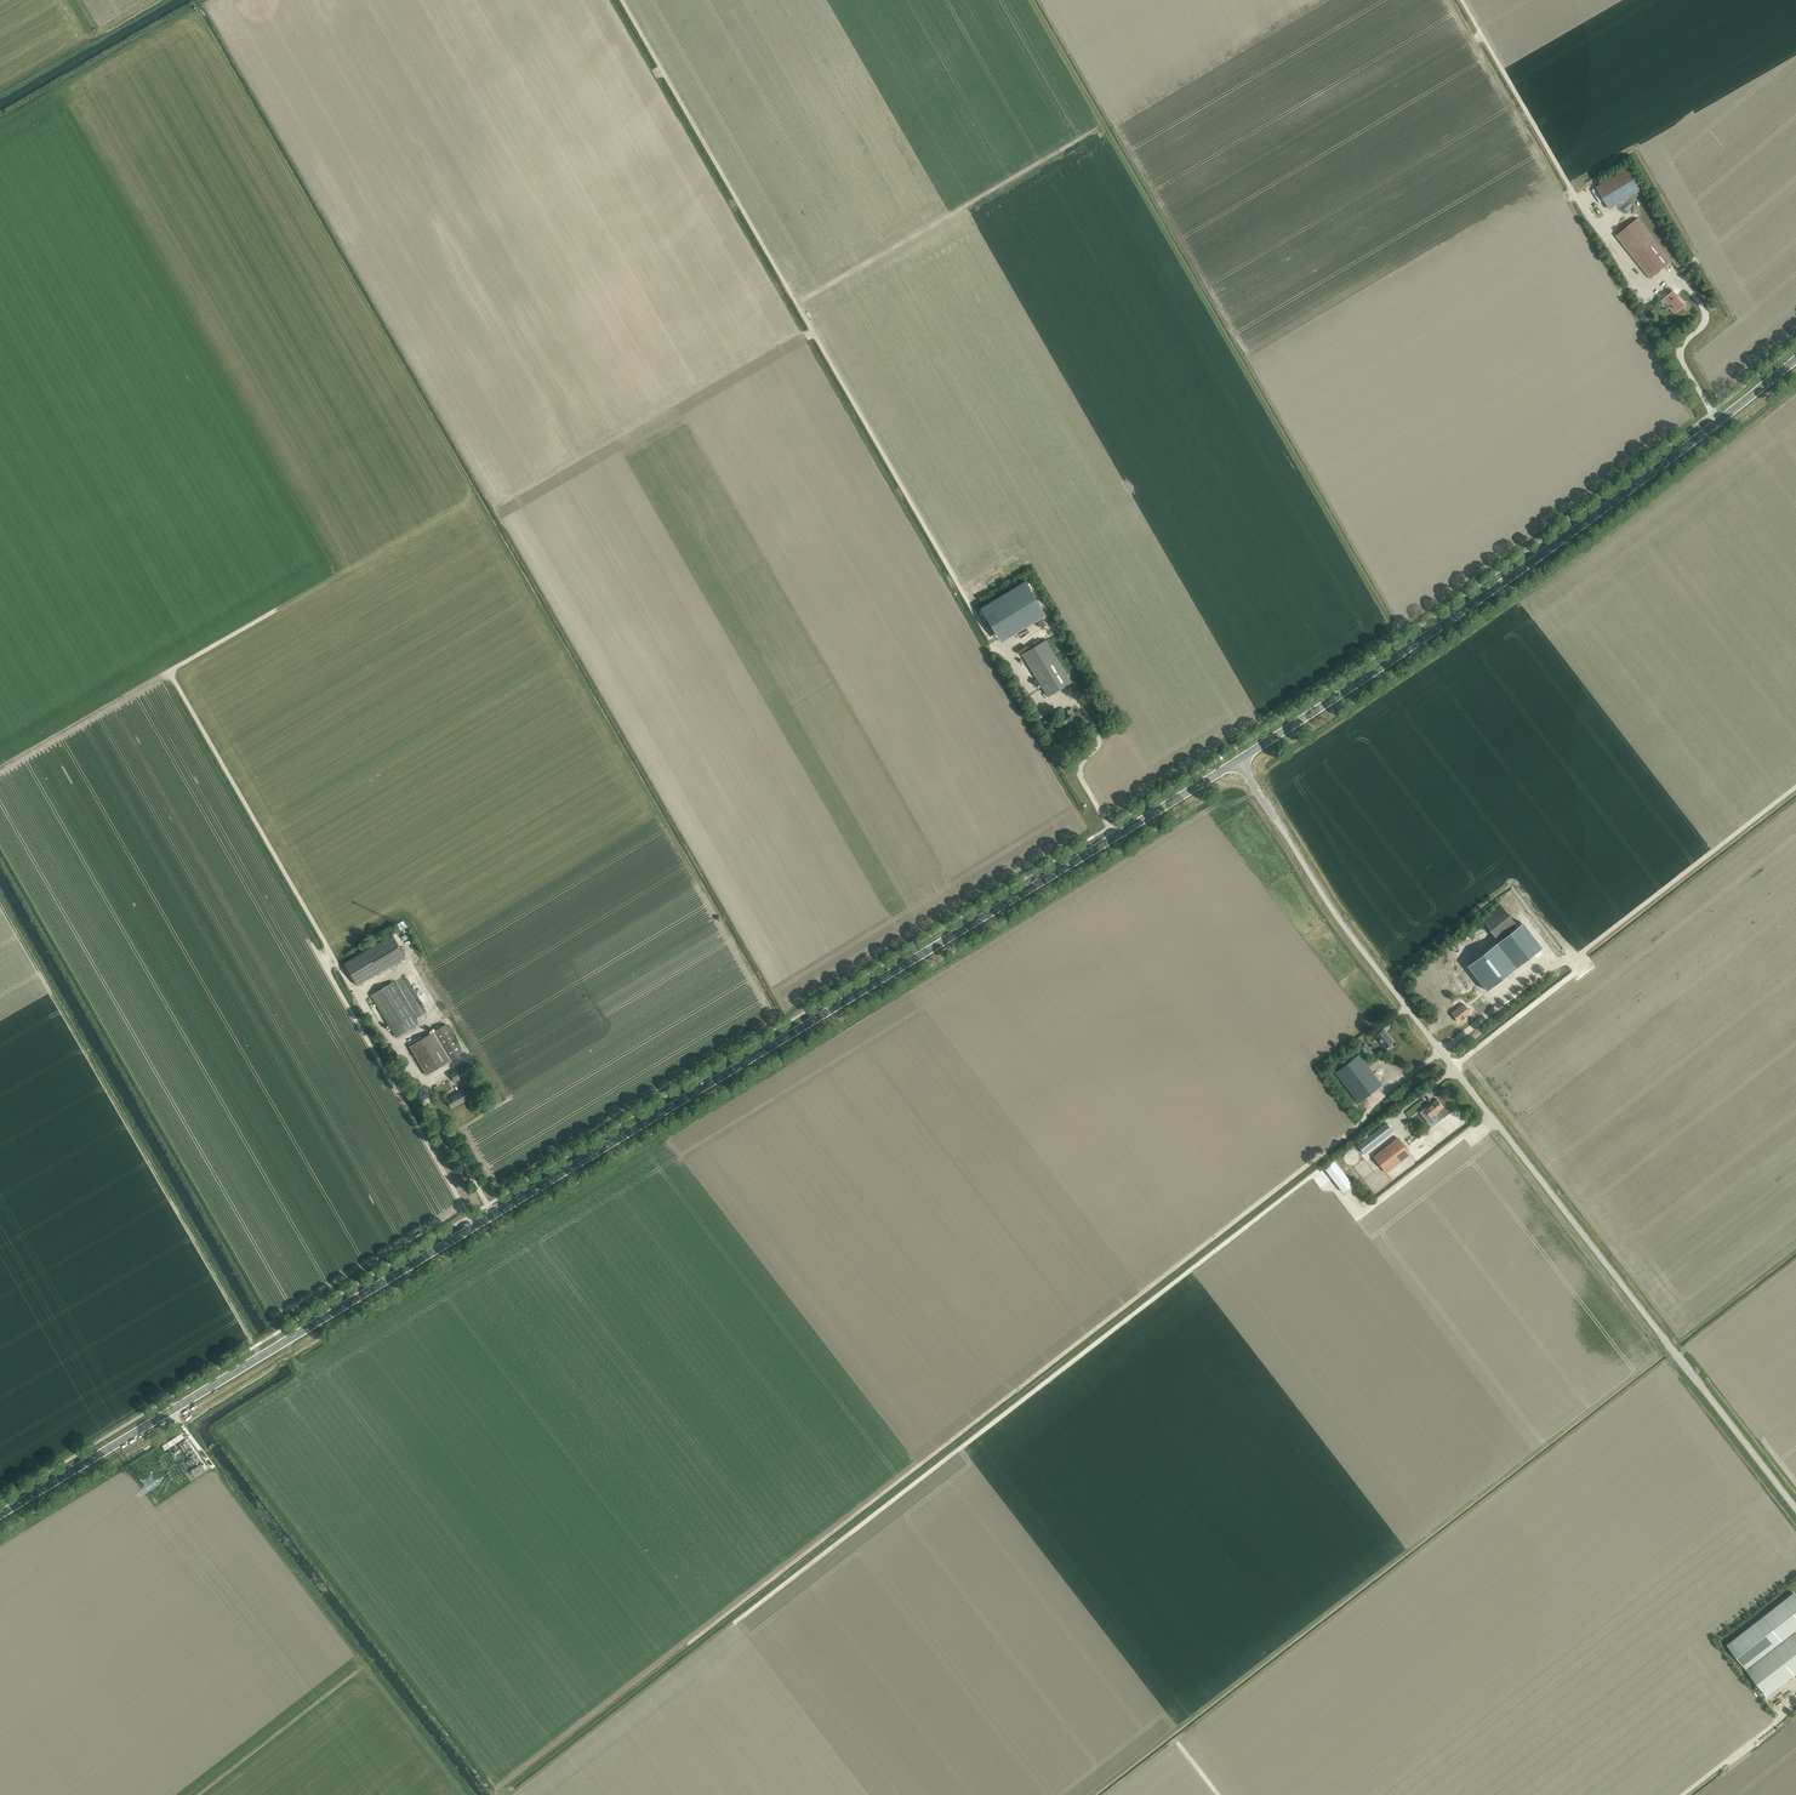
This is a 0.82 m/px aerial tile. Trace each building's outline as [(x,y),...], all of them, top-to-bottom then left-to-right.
[(1628,168),(1596,187),(1608,208),(1640,190),(1628,168)] [(1650,279),(1672,261),(1638,218),(1616,236),(1650,279)] [(1675,313),(1685,305),(1673,291),(1665,297),(1671,304),(1668,305),(1675,313)] [(1003,595),(1019,622),(1042,608),(1026,582),(1025,581),(1003,595)] [(997,635),(1019,622),(1003,595),(981,608),(981,609),(997,635)] [(1048,697),(1072,682),(1046,640),(1022,654),(1048,697)] [(1063,721),(1067,728),(1064,730),(1067,735),(1079,728),(1072,717),(1076,715),(1072,708),(1067,711),(1069,717),(1063,721)] [(1498,939),(1516,925),(1501,905),(1482,920),(1498,939)] [(1521,923),(1468,965),(1487,990),(1541,948),(1521,923)] [(357,985),(405,957),(391,935),(344,963),(357,985)] [(393,982),(371,995),(396,1037),(418,1024),(393,982)] [(1521,989),(1524,994),(1533,987),(1530,982),(1521,989)] [(1458,1022),(1470,1012),(1463,1004),(1452,1013),(1458,1022)] [(446,1024),(432,1032),(449,1061),(463,1053),(446,1024)] [(1385,1048),(1393,1042),(1383,1029),(1375,1036),(1385,1048)] [(432,1032),(409,1046),(426,1075),(449,1061),(432,1032)] [(463,1041),(459,1042),(464,1054),(468,1052),(463,1041)] [(1365,1043),(1360,1047),(1366,1055),(1370,1052),(1366,1047),(1368,1046),(1365,1043)] [(1381,1084),(1358,1054),(1335,1072),(1358,1102),(1381,1084)] [(455,1082),(474,1071),(469,1063),(450,1074),(455,1082)] [(451,1108),(466,1099),(461,1090),(446,1099),(451,1108)] [(1430,1117),(1443,1107),(1436,1099),(1424,1109),(1430,1117)] [(1363,1154),(1392,1131),(1386,1123),(1357,1146),(1363,1154)] [(1367,1157),(1396,1134),(1394,1131),(1364,1154),(1367,1157)] [(1373,1156),(1386,1172),(1410,1154),(1397,1137),(1373,1156)] [(1334,1160),(1324,1168),(1343,1192),(1353,1184),(1334,1160)] [(184,1437),(181,1433),(172,1439),(175,1443),(184,1437)] [(175,1443),(172,1439),(162,1445),(165,1450),(175,1443)] [(190,1471),(193,1475),(203,1468),(200,1464),(190,1471)] [(1726,1643),(1746,1669),(1794,1632),(1795,1631),(1795,1591),(1795,1590),(1726,1643)] [(1794,1632),(1746,1669),(1767,1695),(1795,1673),(1795,1635),(1794,1632)]
